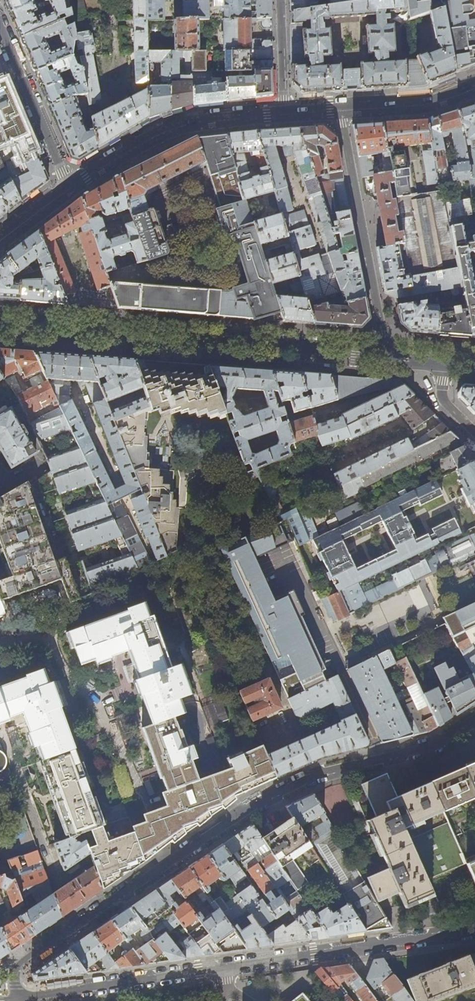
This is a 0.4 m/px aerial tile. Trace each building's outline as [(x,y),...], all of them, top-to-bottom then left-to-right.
[(7,5),(10,13),(32,3),(37,3),(36,0),(5,0),(7,5)] [(43,1),(37,3),(32,3),(10,13),(15,25),(21,38),(58,23),(56,19),(64,16),(65,20),(72,18),(68,0),(51,0),(43,1)] [(82,0),(68,0),(72,18),(73,25),(73,26),(86,24),(82,0)] [(80,58),(82,70),(87,95),(91,114),(94,129),(94,130),(98,148),(123,133),(148,118),(145,53),(145,21),(144,0),(131,0),(133,53),(134,53),(135,84),(134,84),(133,84),(132,84),(132,86),(134,96),(110,108),(106,97),(100,99),(91,56),(94,51),(91,34),(88,32),(75,35),(77,42),(78,51),(81,50),(82,58),(80,58)] [(162,0),(144,0),(145,21),(162,20),(162,0)] [(208,0),(182,0),(183,20),(195,20),(209,20),(208,0)] [(213,6),(223,6),(224,16),(220,16),(220,19),(222,19),(249,19),(260,19),(271,18),(270,8),(270,0),(213,0),(213,6)] [(408,11),(406,0),(370,0),(364,1),(349,3),(290,11),(292,85),(301,94),(341,91),(353,90),(361,90),(406,87),(423,86),(455,73),(443,9),(429,13),(433,40),(435,40),(436,50),(427,54),(426,53),(416,57),(418,60),(405,61),(387,62),(386,53),(394,53),(394,51),(404,51),(402,20),(389,21),(388,16),(384,16),(384,13),(408,11)] [(290,11),(349,3),(349,0),(290,0),(290,11)] [(408,11),(409,19),(429,13),(443,9),(471,0),(406,0),(408,11)] [(474,65),(474,0),(471,0),(443,9),(455,73),(469,67),(474,65)] [(271,29),(271,18),(260,19),(260,26),(263,29),(271,29)] [(250,40),(249,19),(222,19),(223,51),(224,51),(271,50),(271,44),(271,39),(266,40),(265,37),(257,38),(257,40),(250,40)] [(196,51),(195,20),(183,20),(174,20),(175,52),(178,52),(182,52),(191,52),(196,51)] [(73,26),(73,25),(66,28),(63,21),(58,23),(21,38),(28,55),(35,72),(46,68),(51,66),(73,57),(74,43),(77,42),(75,35),(73,26)] [(272,66),(272,61),(250,62),(250,54),(255,55),(255,59),(272,59),(271,50),(224,51),(225,71),(254,71),(272,70),(272,66)] [(206,72),(205,51),(196,51),(191,52),(192,72),(206,72)] [(148,118),(160,114),(170,110),(170,52),(145,53),(148,118)] [(193,104),(192,72),(191,52),(182,52),(182,57),(186,57),(186,75),(185,75),(185,83),(179,84),(178,52),(175,52),(170,52),(170,110),(183,107),(193,104)] [(73,57),(51,66),(53,71),(48,73),(46,68),(35,72),(49,106),(60,101),(58,96),(63,94),(65,99),(73,96),(87,95),(82,70),(76,66),(73,57)] [(272,96),(272,70),(254,71),(255,97),(272,96)] [(226,100),(225,71),(206,72),(192,72),(193,104),(224,101),(226,100)] [(255,97),(254,71),(225,71),(226,100),(240,99),(255,97)] [(5,78),(0,81),(0,156),(3,163),(5,166),(20,202),(38,188),(49,180),(39,156),(31,139),(23,120),(15,101),(5,78)] [(91,114),(87,95),(73,96),(65,99),(60,101),(49,106),(61,133),(71,157),(78,160),(83,157),(98,148),(94,130),(86,131),(81,119),(87,118),(86,115),(91,114)] [(457,111),(463,132),(465,146),(470,145),(473,165),(469,166),(471,179),(474,178),(474,105),(460,110),(457,111)] [(465,146),(463,132),(457,111),(450,113),(427,120),(437,183),(438,183),(441,183),(447,183),(448,188),(452,187),(452,182),(469,180),(469,183),(474,182),(474,189),(474,178),(471,179),(469,166),(468,166),(465,146)] [(405,122),(383,123),(392,172),(396,200),(399,216),(404,243),(405,252),(409,275),(410,278),(458,269),(449,227),(445,203),(444,200),(442,190),(441,183),(438,183),(439,191),(410,196),(403,151),(391,153),(391,148),(404,146),(404,147),(413,146),(413,145),(421,144),(427,185),(437,184),(437,183),(427,120),(405,122)] [(392,172),(383,123),(368,124),(353,125),(356,145),(360,166),(362,178),(371,176),(368,156),(382,153),(383,158),(381,158),(384,174),(373,176),(380,210),(386,246),(404,243),(399,216),(397,216),(394,200),(396,200),(392,172)] [(325,159),(328,173),(342,171),(338,148),(336,138),(328,131),(322,127),(299,128),(308,156),(316,153),(314,147),(318,146),(323,147),(324,154),(322,154),(323,159),(325,159)] [(277,130),(256,131),(274,192),(281,214),(288,237),(290,244),(298,271),(321,263),(319,257),(318,254),(301,259),(298,250),(315,245),(303,210),(288,215),(287,212),(292,210),(274,146),(282,146),(284,155),(285,156),(294,154),(308,199),(327,254),(338,250),(335,241),(334,235),(332,229),(329,221),(327,215),(317,183),(315,176),(308,156),(299,128),(277,130)] [(246,199),(246,200),(274,192),(256,131),(244,132),(226,134),(239,183),(238,184),(242,200),(246,199)] [(196,137),(204,161),(218,207),(242,200),(238,184),(239,183),(226,134),(222,134),(196,137)] [(131,217),(147,211),(142,196),(145,190),(204,161),(196,137),(174,148),(157,157),(136,168),(119,176),(127,200),(125,201),(131,217)] [(315,176),(323,174),(316,153),(308,156),(315,176)] [(20,202),(5,166),(0,170),(0,185),(1,185),(0,186),(0,217),(5,213),(20,202)] [(323,174),(315,176),(317,183),(343,178),(343,175),(342,171),(328,173),(323,174)] [(101,186),(81,198),(89,221),(90,224),(103,265),(105,270),(105,273),(115,270),(112,260),(113,257),(118,255),(119,256),(120,257),(125,255),(126,254),(125,253),(131,251),(134,253),(136,263),(146,260),(137,234),(131,217),(125,201),(127,200),(119,176),(101,186)] [(343,178),(317,183),(327,215),(349,211),(346,194),(343,178)] [(89,221),(81,198),(53,219),(38,230),(52,266),(64,296),(74,292),(73,290),(73,289),(62,260),(63,258),(62,256),(60,255),(54,240),(65,234),(66,236),(67,236),(70,234),(70,233),(69,231),(73,230),(80,227),(82,233),(79,233),(79,235),(97,290),(110,286),(109,282),(105,273),(105,270),(101,271),(99,266),(103,265),(90,224),(86,226),(84,222),(89,221)] [(242,200),(218,207),(216,208),(224,237),(233,235),(255,228),(253,222),(246,200),(246,199),(242,200)] [(468,199),(445,203),(449,227),(452,227),(450,219),(471,215),(468,199)] [(147,211),(131,217),(137,234),(146,260),(146,261),(163,256),(164,255),(165,252),(165,251),(153,213),(151,212),(150,211),(147,211)] [(349,211),(327,215),(329,221),(336,220),(338,228),(332,229),(334,235),(339,234),(340,241),(335,241),(338,250),(340,255),(357,252),(353,230),(349,211)] [(281,214),(253,222),(255,228),(260,245),(288,237),(281,214)] [(462,292),(463,299),(464,302),(465,306),(470,336),(474,336),(474,296),(467,256),(469,253),(472,253),(474,255),(474,236),(470,237),(471,242),(464,243),(460,225),(452,227),(449,227),(458,269),(462,292)] [(280,311),(275,296),(272,285),(262,252),(260,245),(255,228),(233,235),(245,272),(240,274),(242,279),(247,277),(249,284),(228,291),(109,282),(110,286),(117,308),(155,311),(224,316),(255,319),(269,314),(280,311)] [(39,270),(40,269),(52,266),(38,230),(20,243),(5,255),(21,275),(34,271),(39,270)] [(405,252),(404,243),(386,246),(376,248),(380,269),(384,292),(394,290),(411,287),(410,278),(409,275),(403,276),(401,261),(403,261),(402,259),(403,257),(402,252),(405,252)] [(269,250),(262,252),(272,285),(292,278),(293,283),(290,284),(292,291),(294,292),(304,293),(298,271),(290,244),(284,245),(287,255),(272,260),(269,250)] [(338,250),(327,254),(319,257),(321,263),(298,271),(304,293),(306,298),(307,302),(311,301),(323,297),(317,277),(334,271),(345,303),(365,297),(363,286),(362,280),(357,280),(354,273),(346,276),(340,255),(338,250)] [(357,252),(340,255),(346,276),(354,273),(357,280),(362,280),(360,268),(357,252)] [(5,255),(0,259),(0,299),(14,300),(19,300),(20,283),(14,282),(15,280),(12,280),(12,278),(12,277),(16,274),(18,277),(21,277),(21,275),(5,255)] [(135,264),(115,270),(117,275),(137,269),(135,264)] [(64,296),(52,266),(40,269),(44,280),(20,281),(20,283),(19,300),(45,303),(67,304),(64,296)] [(458,269),(410,278),(411,287),(394,290),(396,298),(397,306),(414,303),(435,299),(436,306),(437,312),(438,322),(437,333),(466,336),(470,336),(465,306),(456,307),(454,296),(457,296),(458,293),(462,292),(458,269)] [(110,286),(97,290),(86,289),(84,285),(73,289),(73,290),(74,292),(64,296),(67,304),(93,306),(117,308),(110,286)] [(306,298),(275,296),(280,311),(283,321),(298,322),(313,323),(307,302),(306,298)] [(311,301),(307,302),(313,323),(342,326),(360,327),(369,318),(367,309),(365,297),(345,303),(343,304),(343,305),(341,305),(336,305),(334,305),(333,301),(326,302),(313,306),(311,301)] [(418,306),(414,303),(397,306),(398,310),(400,323),(401,324),(410,331),(422,332),(437,333),(438,322),(437,312),(436,306),(419,304),(418,306)] [(13,350),(0,349),(0,372),(11,387),(16,394),(20,402),(24,410),(54,395),(47,380),(44,381),(38,370),(41,368),(33,352),(13,350)] [(110,412),(106,403),(88,356),(75,355),(72,355),(33,352),(41,368),(47,380),(54,395),(60,406),(69,426),(75,423),(75,424),(75,426),(75,427),(76,429),(78,430),(73,433),(95,478),(100,475),(100,476),(100,477),(100,478),(100,479),(101,480),(103,482),(98,485),(139,569),(151,563),(121,503),(114,507),(111,502),(131,493),(132,497),(131,498),(146,536),(148,536),(157,560),(167,555),(135,476),(131,477),(132,476),(132,475),(132,474),(131,472),(129,472),(128,472),(133,470),(115,425),(110,427),(110,426),(111,425),(112,424),(112,423),(111,421),(110,421),(109,421),(108,421),(108,420),(112,418),(110,412)] [(110,358),(88,356),(106,403),(139,390),(140,394),(142,394),(144,399),(110,412),(112,418),(114,421),(150,406),(139,373),(135,360),(133,360),(113,358),(110,358)] [(142,360),(135,360),(139,373),(150,406),(114,421),(115,425),(133,470),(135,476),(167,555),(177,550),(176,548),(179,507),(176,507),(176,499),(172,499),(174,470),(149,468),(149,460),(146,460),(147,450),(144,450),(145,432),(144,432),(145,419),(148,419),(149,411),(152,412),(150,408),(226,414),(213,378),(209,366),(175,363),(142,360)] [(284,409),(280,398),(275,399),(273,395),(276,394),(275,392),(278,392),(271,370),(237,368),(209,366),(213,378),(226,414),(247,472),(291,453),(288,447),(289,444),(294,443),(294,442),(288,423),(284,409)] [(285,371),(271,370),(278,392),(280,398),(284,409),(286,408),(284,401),(287,400),(290,401),(294,413),(310,408),(299,373),(285,371)] [(11,387),(0,372),(0,394),(11,387)] [(314,374),(299,373),(310,408),(311,411),(313,410),(312,408),(338,400),(389,386),(390,391),(340,415),(341,417),(315,425),(318,435),(319,441),(321,446),(348,438),(349,440),(397,417),(397,415),(400,414),(412,429),(434,414),(417,399),(415,396),(404,385),(399,380),(341,376),(331,375),(314,374)] [(463,385),(458,397),(474,414),(474,386),(463,385)] [(24,410),(20,402),(0,413),(0,449),(11,467),(37,452),(36,451),(42,448),(29,422),(30,421),(24,410)] [(80,562),(90,593),(95,591),(139,569),(98,485),(95,478),(73,433),(69,426),(60,406),(30,421),(29,422),(42,448),(45,454),(46,457),(51,472),(80,562)] [(312,416),(288,423),(294,442),(318,435),(315,425),(312,416)] [(386,462),(450,432),(441,422),(409,444),(406,438),(332,473),(338,487),(387,463),(386,462)] [(378,479),(458,440),(450,432),(386,462),(387,463),(338,487),(336,487),(342,498),(364,487),(378,480),(378,479)] [(474,460),(474,456),(464,445),(449,453),(450,454),(441,458),(441,457),(434,461),(436,467),(435,468),(439,477),(474,460)] [(439,477),(444,488),(448,496),(445,497),(443,498),(451,515),(453,514),(456,513),(460,521),(465,532),(474,527),(474,460),(439,477)] [(30,487),(28,485),(14,492),(4,497),(0,500),(0,600),(61,579),(68,602),(79,598),(67,566),(64,557),(57,560),(30,487)] [(335,561),(328,547),(342,540),(353,534),(367,528),(374,542),(396,532),(390,521),(387,522),(384,515),(387,513),(395,509),(401,506),(402,509),(403,511),(425,500),(419,487),(366,513),(351,520),(322,534),(298,545),(310,573),(335,561)] [(366,513),(360,501),(345,508),(351,520),(366,513)] [(322,534),(317,523),(305,528),(295,507),(279,514),(283,520),(287,519),(298,545),(322,534)] [(356,583),(445,541),(439,528),(417,539),(418,542),(419,544),(414,547),(405,551),(402,552),(398,544),(401,543),(396,532),(374,542),(382,557),(368,564),(356,569),(342,576),(335,561),(310,573),(321,599),(344,589),(356,583)] [(473,554),(474,552),(474,539),(473,534),(432,553),(434,558),(401,574),(403,577),(362,596),(356,583),(344,589),(353,611),(473,554)] [(286,645),(309,634),(291,594),(273,602),(250,553),(252,552),(245,537),(220,548),(267,653),(286,645)] [(79,598),(90,593),(80,562),(67,566),(79,598)] [(434,607),(428,585),(418,588),(416,582),(412,583),(414,589),(403,592),(407,607),(413,605),(415,612),(434,607)] [(353,611),(344,589),(321,599),(321,600),(322,601),(329,617),(331,616),(333,621),(354,611),(353,611)] [(142,678),(171,667),(152,616),(147,618),(142,603),(127,608),(128,611),(77,629),(70,631),(80,661),(95,656),(97,661),(116,654),(131,649),(142,678)] [(444,623),(452,637),(458,634),(452,619),(444,623)] [(458,634),(452,637),(470,668),(474,678),(474,625),(458,634)] [(324,667),(321,660),(309,634),(286,645),(295,665),(302,678),(321,669),(324,667)] [(383,669),(395,664),(394,662),(388,650),(377,655),(383,667),(382,668),(383,669)] [(348,669),(382,743),(397,739),(412,736),(375,656),(348,669)] [(422,694),(404,657),(394,662),(395,664),(401,675),(428,732),(436,727),(437,726),(422,694)] [(288,698),(335,676),(329,659),(321,660),(324,667),(321,669),(302,678),(295,665),(275,669),(288,698)] [(437,687),(422,694),(437,726),(451,717),(444,703),(449,700),(456,714),(474,701),(474,678),(470,668),(456,675),(452,668),(448,670),(444,664),(433,669),(447,696),(442,698),(437,687)] [(171,667),(142,678),(136,680),(139,687),(152,724),(173,717),(182,714),(176,699),(189,695),(178,665),(171,667)] [(23,712),(36,746),(41,744),(46,759),(75,748),(76,748),(57,696),(52,682),(46,684),(41,670),(26,675),(27,677),(0,687),(0,720),(23,712)] [(266,754),(276,777),(295,769),(312,761),(322,757),(343,752),(364,747),(365,746),(367,745),(367,743),(367,741),(337,675),(335,676),(288,698),(287,698),(294,715),(300,717),(332,702),(334,707),(334,708),(335,709),(336,708),(341,720),(338,721),(339,723),(266,754)] [(428,732),(401,675),(393,679),(418,734),(428,732)] [(246,708),(252,720),(281,708),(268,679),(239,692),(244,703),(253,700),(255,705),(246,708)] [(166,791),(198,780),(191,760),(196,758),(192,745),(186,747),(180,730),(178,730),(173,717),(152,724),(142,728),(157,771),(160,778),(162,778),(166,791)] [(239,794),(242,792),(253,788),(276,777),(266,754),(262,745),(229,760),(232,767),(229,769),(225,770),(234,796),(239,794)] [(91,830),(103,825),(75,748),(46,759),(42,760),(70,838),(73,837),(83,834),(83,833),(91,830)] [(464,769),(474,794),(474,762),(463,767),(464,769)] [(430,783),(443,811),(474,798),(474,794),(464,769),(456,772),(430,783)] [(198,780),(166,791),(162,793),(164,799),(167,806),(159,809),(170,841),(172,840),(173,842),(203,822),(229,804),(236,799),(234,796),(225,770),(198,780)] [(403,828),(443,811),(430,783),(426,784),(397,796),(387,773),(384,774),(362,784),(375,816),(367,820),(372,832),(369,834),(371,838),(374,837),(388,868),(367,877),(377,902),(389,898),(399,894),(404,905),(424,897),(428,895),(432,893),(426,880),(466,864),(466,863),(448,822),(408,839),(403,828)] [(309,843),(333,829),(313,794),(299,800),(285,806),(292,817),(309,843)] [(170,841),(159,809),(154,811),(143,815),(146,822),(132,826),(144,861),(166,845),(170,841)] [(103,825),(91,830),(96,845),(88,848),(90,854),(94,866),(103,889),(107,886),(144,861),(132,826),(129,818),(127,817),(126,817),(103,825)] [(272,831),(261,838),(281,867),(297,890),(327,871),(311,847),(309,843),(292,817),(290,818),(272,831)] [(240,833),(237,834),(245,845),(274,887),(279,895),(289,909),(296,919),(310,939),(319,938),(329,937),(314,915),(297,890),(281,867),(261,838),(252,824),(240,833)] [(333,829),(309,843),(311,847),(327,871),(340,893),(342,896),(347,903),(362,894),(362,895),(367,904),(369,905),(354,914),(365,931),(370,930),(391,927),(380,909),(333,829)] [(233,853),(245,845),(237,834),(225,843),(223,844),(231,854),(233,853)] [(73,837),(70,838),(54,844),(59,857),(64,871),(65,871),(90,854),(88,848),(86,841),(81,844),(80,844),(78,843),(75,843),(73,837)] [(231,854),(223,844),(209,853),(208,854),(225,878),(225,879),(229,876),(235,884),(246,877),(231,854)] [(245,845),(233,853),(237,859),(239,858),(270,902),(266,905),(251,884),(236,894),(240,899),(247,909),(261,928),(274,918),(275,919),(289,909),(279,895),(275,898),(270,890),(274,887),(245,845)] [(27,912),(53,893),(38,850),(8,860),(12,872),(15,879),(24,905),(27,912)] [(198,861),(188,868),(201,885),(205,892),(209,890),(209,886),(207,884),(219,877),(220,879),(223,879),(225,878),(208,854),(198,861)] [(466,863),(466,864),(474,885),(474,860),(466,863)] [(72,910),(103,889),(94,866),(63,886),(58,890),(53,893),(61,917),(66,914),(71,910),(72,910)] [(194,890),(201,885),(188,868),(176,876),(170,880),(177,889),(184,899),(186,897),(185,896),(194,890)] [(24,905),(15,879),(12,880),(6,878),(5,874),(0,876),(0,888),(7,891),(12,907),(13,907),(15,912),(23,906),(23,905),(24,905)] [(174,892),(177,889),(170,880),(168,881),(156,889),(168,906),(172,904),(175,908),(172,911),(173,913),(180,922),(184,928),(190,923),(191,925),(194,923),(193,921),(198,918),(192,910),(185,901),(178,907),(174,902),(171,898),(174,896),(175,893),(174,892)] [(201,885),(194,890),(203,902),(207,899),(215,911),(218,909),(205,892),(201,885)] [(172,911),(168,906),(156,889),(139,901),(130,907),(149,931),(173,913),(172,911)] [(53,893),(27,912),(35,935),(43,929),(61,917),(53,893)] [(243,913),(247,909),(240,899),(221,913),(228,923),(233,920),(243,913)] [(354,914),(347,903),(341,907),(338,902),(332,906),(335,911),(331,913),(327,908),(325,907),(314,915),(329,937),(343,934),(365,931),(354,914)] [(122,912),(111,920),(127,941),(132,948),(136,946),(129,935),(140,928),(142,931),(141,931),(141,936),(145,941),(147,942),(152,938),(151,936),(149,932),(149,931),(130,907),(122,912)] [(218,909),(215,911),(204,919),(196,908),(192,910),(198,918),(202,924),(218,945),(227,939),(235,933),(228,923),(221,913),(218,909)] [(247,909),(243,913),(251,924),(241,931),(233,920),(228,923),(235,933),(247,949),(259,947),(273,945),(266,935),(261,928),(247,909)] [(27,912),(2,929),(10,952),(27,940),(35,935),(27,912)] [(180,922),(173,913),(149,931),(149,932),(151,936),(166,927),(169,930),(180,922)] [(283,924),(266,935),(273,945),(292,942),(310,939),(296,919),(287,926),(285,923),(283,925),(283,924)] [(102,926),(92,932),(111,956),(114,954),(112,953),(110,949),(119,944),(122,947),(122,946),(127,941),(111,920),(102,926)] [(189,934),(190,936),(204,955),(207,953),(210,952),(211,951),(213,954),(221,949),(218,945),(202,924),(189,934)] [(1,958),(6,954),(10,952),(2,929),(1,928),(0,928),(0,958),(1,958)] [(81,940),(69,948),(86,973),(94,972),(90,965),(101,957),(103,964),(107,970),(119,968),(111,956),(92,932),(81,940)] [(154,941),(162,951),(170,960),(188,958),(204,955),(190,936),(180,943),(185,949),(181,953),(165,933),(154,941)] [(154,941),(152,938),(147,942),(135,951),(145,964),(149,963),(155,963),(153,961),(157,958),(156,956),(159,954),(162,951),(154,941)] [(114,954),(111,956),(119,968),(132,966),(145,964),(135,951),(132,948),(127,941),(122,946),(122,947),(123,948),(126,951),(124,951),(123,951),(122,952),(122,954),(122,956),(120,957),(118,956),(116,957),(114,954)] [(34,981),(86,973),(69,948),(59,955),(31,974),(34,981)] [(416,1000),(434,1000),(474,985),(474,969),(471,961),(468,955),(407,979),(416,1000)] [(391,996),(403,987),(400,982),(383,959),(379,960),(374,960),(372,966),(369,973),(367,979),(370,983),(375,989),(381,983),(383,986),(387,983),(391,989),(388,991),(391,996)] [(340,1000),(354,1000),(348,994),(348,993),(346,991),(340,984),(343,981),(345,979),(347,982),(349,982),(353,988),(359,996),(361,997),(364,1000),(378,1000),(360,978),(350,964),(332,966),(321,968),(315,972),(323,981),(340,1000)] [(403,987),(391,996),(395,1000),(413,1000),(403,987)]
